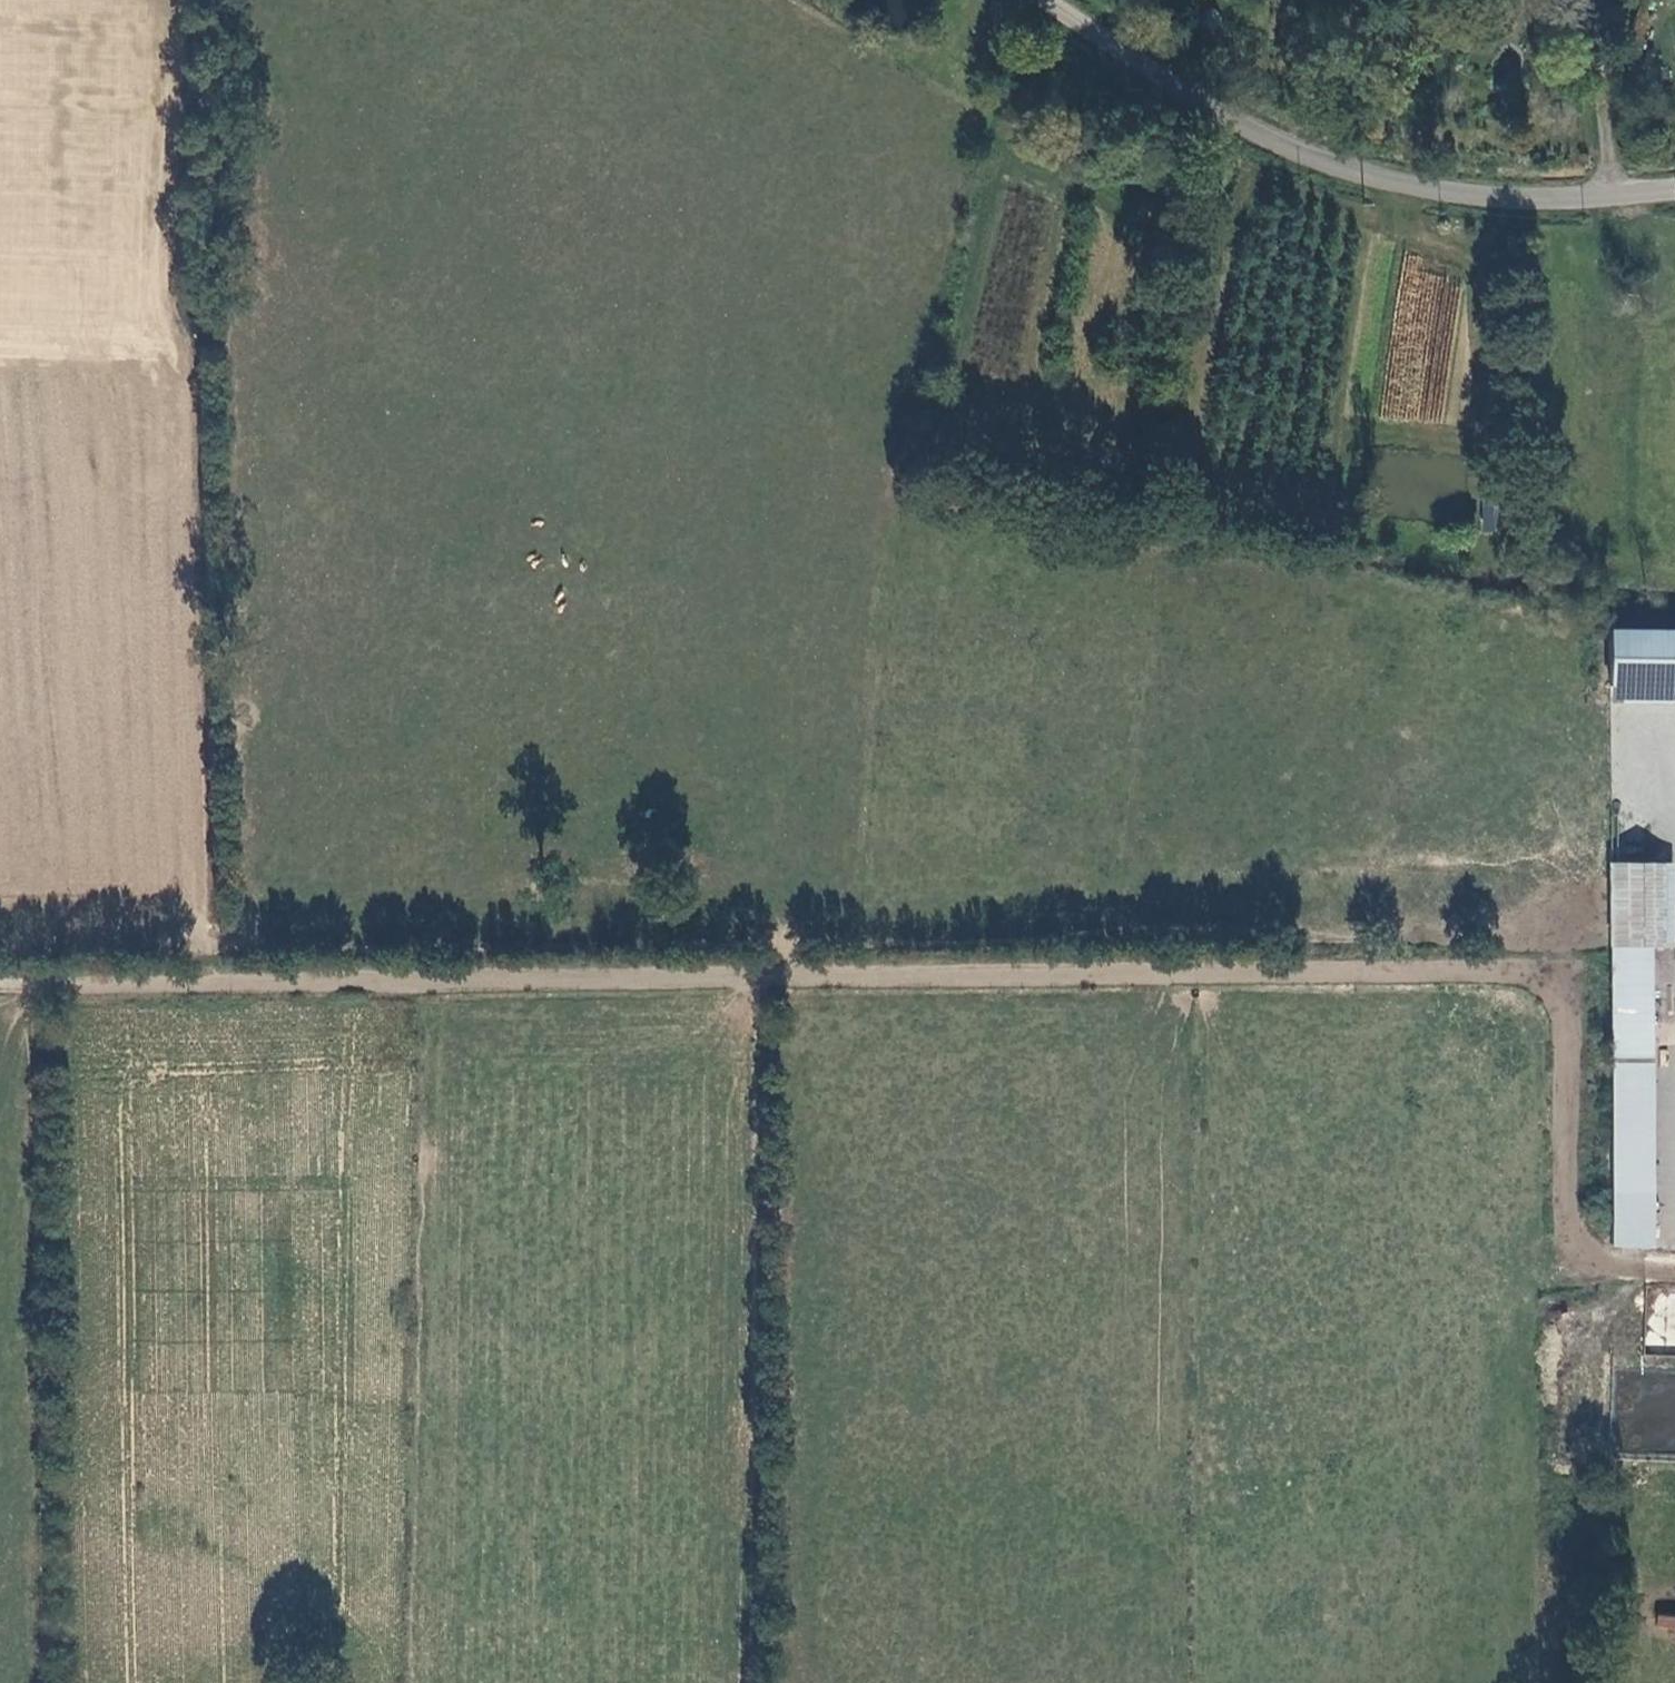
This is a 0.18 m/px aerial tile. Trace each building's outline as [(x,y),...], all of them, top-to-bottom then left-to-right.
[(1484,498),(1481,529),(1494,530),(1497,500),(1484,498)] [(1604,705),(1674,705),(1674,630),(1605,629),(1604,705)] [(1672,864),(1606,862),(1606,949),(1651,949),(1673,951),(1673,914),(1672,864)] [(1651,1250),(1651,949),(1606,949),(1608,1249),(1651,1250)] [(1674,1631),(1674,1616),(1658,1614),(1656,1629),(1674,1631)]
